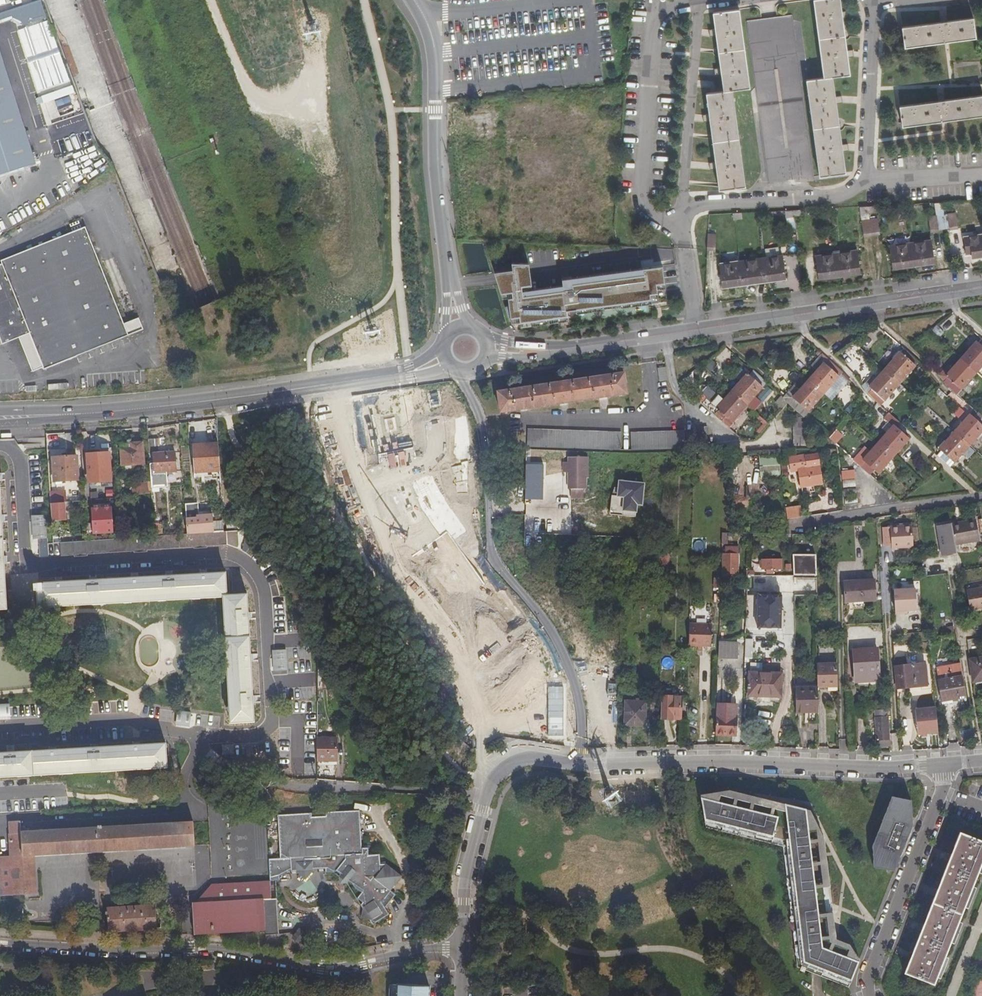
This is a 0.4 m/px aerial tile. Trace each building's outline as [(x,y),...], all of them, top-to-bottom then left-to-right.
[(835,75),(852,72),(849,57),(856,56),(854,49),(848,49),(843,18),(850,17),(848,9),(842,10),(841,0),(812,0),(823,71),(806,74),(820,175),(848,171),(848,167),(846,151),(851,150),(851,146),(850,143),(847,143),(845,144),(838,103),(840,102),(844,102),(844,99),(844,95),(842,95),(838,95),(836,86),(835,75)] [(707,168),(710,168),(714,167),(717,188),(745,184),(733,88),(750,86),(740,8),(710,13),(713,28),(706,29),(707,36),(713,35),(715,48),(718,67),(713,68),(712,68),(712,72),(713,75),(714,75),(719,74),(720,80),(721,90),(709,91),(703,92),(705,100),(706,111),(701,112),(701,118),(701,120),(707,119),(713,160),(706,162),(707,167),(707,168)] [(939,19),(912,22),(915,42),(974,36),(972,15),(946,18),(945,12),(938,13),(939,19)] [(770,17),(747,20),(767,177),(813,171),(800,74),(804,60),(800,13),(770,17)] [(38,167),(0,48),(0,179),(38,167)] [(900,109),(904,130),(981,116),(981,94),(945,101),(944,95),(937,97),(938,103),(900,109)] [(950,229),(959,229),(958,213),(949,213),(950,229)] [(948,214),(929,215),(929,230),(948,229),(948,214)] [(863,218),(863,233),(881,233),(880,218),(863,218)] [(5,338),(6,342),(7,342),(9,346),(11,349),(14,353),(18,356),(23,359),(29,362),(35,364),(42,365),(43,369),(76,356),(76,355),(128,335),(84,227),(0,260),(1,263),(0,264),(0,325),(5,338)] [(718,247),(718,233),(708,233),(708,247),(718,247)] [(966,248),(971,247),(973,256),(981,255),(981,234),(964,236),(966,248)] [(932,239),(912,242),(914,264),(935,261),(932,239)] [(893,267),(914,264),(912,242),(891,244),(893,267)] [(858,250),(837,252),(840,275),(861,272),(858,250)] [(820,277),(840,275),(837,252),(817,255),(820,277)] [(784,254),(764,257),(767,280),(786,277),(784,254)] [(742,260),(745,282),(767,280),(764,257),(742,260)] [(723,285),(745,282),(742,260),(721,263),(723,285)] [(667,299),(662,265),(565,277),(566,284),(534,287),(531,262),(514,261),(515,268),(497,271),(503,291),(504,297),(509,296),(512,321),(569,314),(568,309),(577,307),(577,312),(667,299)] [(976,370),(981,363),(981,337),(978,341),(975,339),(960,356),(976,370)] [(882,367),(898,381),(918,359),(905,348),(901,352),(898,350),(882,367)] [(847,363),(860,374),(867,365),(855,354),(847,363)] [(806,377),(821,391),(840,369),(824,356),(806,377)] [(976,370),(960,356),(951,366),(946,362),(938,372),(944,377),(943,379),(952,387),(956,391),(957,391),(976,370)] [(707,367),(713,371),(718,363),(711,359),(707,367)] [(664,364),(656,366),(659,378),(666,377),(664,364)] [(898,381),(882,367),(867,384),(863,380),(859,384),(867,394),(869,392),(879,401),(898,381)] [(729,387),(745,401),(760,384),(747,372),(745,370),(729,387)] [(623,373),(496,391),(499,411),(584,399),(626,393),(623,373)] [(821,391),(806,377),(790,394),(806,408),(821,391)] [(745,401),(729,387),(721,397),(716,392),(709,399),(704,396),(700,400),(712,411),(716,407),(717,408),(729,419),(745,401)] [(879,401),(869,392),(867,394),(877,403),(879,401)] [(968,444),(981,428),(981,426),(968,413),(952,430),(968,444)] [(760,416),(750,424),(759,434),(768,426),(760,416)] [(794,423),(796,444),(808,443),(808,434),(807,433),(806,422),(794,423)] [(876,440),(891,454),(906,437),(891,423),(876,440)] [(692,426),(693,432),(693,444),(707,443),(706,426),(692,426)] [(827,435),(833,441),(840,433),(834,427),(827,435)] [(530,446),(620,449),(621,432),(527,429),(526,446),(530,446)] [(631,432),(632,449),(685,447),(685,432),(685,429),(631,432)] [(968,444),(952,430),(937,447),(939,449),(953,461),(968,444)] [(693,444),(693,432),(685,432),(685,447),(693,446),(693,444)] [(159,436),(150,436),(151,450),(156,450),(158,470),(179,468),(178,449),(160,450),(159,436)] [(145,461),(144,439),(122,441),(124,463),(145,461)] [(891,454),(876,440),(866,451),(861,458),(872,467),(876,471),(891,454)] [(861,458),(866,451),(862,447),(852,458),(867,472),(872,467),(861,458)] [(412,542),(418,552),(446,532),(423,499),(418,484),(412,448),(378,455),(390,505),(392,512),(412,542)] [(65,453),(55,454),(56,478),(58,478),(63,478),(79,477),(78,453),(69,453),(68,450),(64,450),(65,453)] [(112,475),(111,450),(101,451),(89,452),(90,477),(112,475)] [(568,454),(567,461),(567,471),(566,487),(569,487),(581,487),(583,487),(584,476),(584,464),(586,464),(587,456),(568,454)] [(543,465),(526,464),(525,499),(543,500),(543,465)] [(819,466),(799,468),(800,485),(821,482),(819,466)] [(853,470),(841,471),(841,479),(854,477),(853,470)] [(559,475),(544,475),(544,492),(560,491),(559,475)] [(644,482),(618,480),(617,497),(623,497),(622,511),(637,512),(638,505),(643,505),(644,482)] [(152,490),(150,481),(134,484),(136,493),(152,490)] [(568,496),(581,496),(581,487),(569,487),(568,496)] [(67,488),(52,489),(53,500),(68,499),(67,488)] [(53,503),(53,522),(69,521),(69,502),(53,503)] [(803,505),(787,508),(789,520),(805,517),(803,505)] [(199,515),(189,515),(190,531),(216,529),(215,511),(199,512),(199,515)] [(47,513),(36,514),(37,536),(49,535),(47,513)] [(909,525),(889,527),(891,547),(911,545),(909,525)] [(975,526),(960,529),(961,532),(951,533),(955,551),(979,547),(975,526)] [(122,536),(89,539),(64,540),(55,540),(56,555),(76,553),(76,555),(90,554),(90,552),(136,549),(136,551),(150,550),(150,548),(196,545),(196,547),(210,546),(210,544),(220,543),(229,543),(228,531),(228,529),(225,530),(190,532),(156,534),(122,536)] [(55,530),(55,540),(64,540),(63,529),(55,530)] [(240,530),(228,531),(229,543),(238,549),(242,547),(240,530)] [(736,552),(725,552),(723,551),(722,572),(737,572),(738,552),(736,552)] [(668,552),(660,552),(660,571),(667,572),(668,552)] [(790,556),(790,577),(815,576),(814,555),(790,556)] [(778,559),(758,559),(758,567),(764,567),(764,572),(768,572),(768,568),(777,567),(778,559)] [(815,590),(824,590),(823,562),(815,562),(815,590)] [(227,622),(233,622),(249,621),(249,614),(248,593),(228,594),(227,571),(210,572),(169,574),(134,576),(91,579),(58,580),(39,582),(40,596),(40,604),(193,596),(225,594),(227,622)] [(843,582),(845,601),(862,600),(875,600),(873,580),(843,582)] [(965,589),(969,608),(981,606),(981,585),(965,589)] [(912,587),(891,589),(894,616),(903,615),(903,612),(915,610),(912,587)] [(750,594),(748,629),(780,630),(781,595),(750,594)] [(296,621),(286,621),(285,597),(275,597),(276,633),(296,633),(296,621)] [(227,622),(233,720),(254,719),(254,705),(251,662),(249,621),(233,622),(227,622)] [(710,627),(688,626),(688,639),(688,649),(709,650),(710,627)] [(743,658),(752,658),(751,639),(743,639),(743,658)] [(306,641),(289,644),(291,660),(308,658),(306,641)] [(737,643),(717,642),(717,657),(736,658),(737,643)] [(835,644),(815,644),(815,653),(835,652),(835,644)] [(273,650),(274,673),(288,672),(288,649),(273,650)] [(879,680),(876,649),(873,649),(851,650),(854,675),(862,675),(867,675),(867,680),(879,680)] [(973,682),(981,681),(981,658),(970,660),(973,682)] [(312,671),(311,661),(292,661),(293,672),(312,671)] [(894,665),(897,688),(925,685),(922,662),(894,665)] [(836,686),(835,664),(815,663),(816,678),(816,686),(836,686)] [(965,694),(960,664),(936,668),(937,675),(941,701),(957,699),(957,695),(965,694)] [(780,675),(749,674),(748,696),(780,696),(780,675)] [(808,722),(817,722),(816,689),(793,688),(794,712),(807,712),(808,722)] [(680,696),(662,695),(662,717),(680,718),(680,696)] [(622,723),(641,725),(642,725),(642,718),(643,701),(623,700),(622,723)] [(12,717),(11,704),(0,704),(0,717),(12,717)] [(715,704),(714,734),(734,734),(735,718),(734,717),(734,705),(715,704)] [(934,708),(909,708),(909,736),(934,735),(934,708)] [(876,746),(889,746),(887,716),(875,717),(876,746)] [(338,738),(319,738),(319,761),(338,761),(338,738)] [(168,765),(167,743),(138,744),(95,747),(51,749),(8,752),(0,752),(0,775),(168,765)] [(699,799),(705,825),(788,845),(800,967),(849,988),(857,969),(835,957),(823,840),(811,815),(729,794),(699,799)] [(871,846),(872,866),(892,871),(911,825),(909,801),(889,797),(871,846)] [(310,811),(285,812),(277,812),(278,856),(268,857),(269,879),(269,880),(280,879),(279,875),(290,869),(290,871),(297,871),(305,878),(313,870),(313,868),(328,868),(328,872),(335,871),(337,873),(339,872),(355,886),(358,890),(360,891),(363,892),(363,893),(359,897),(362,902),(361,905),(363,909),(361,917),(369,918),(372,924),(388,914),(385,908),(392,898),(389,896),(393,892),(391,890),(402,876),(386,863),(380,864),(379,854),(368,854),(368,847),(360,847),(358,810),(325,811),(325,815),(311,816),(310,811)] [(35,892),(32,853),(194,843),(193,821),(121,826),(20,832),(20,820),(8,821),(10,856),(0,857),(0,895),(35,892)] [(901,974),(930,986),(981,858),(981,843),(958,834),(948,858),(933,895),(921,926),(907,958),(901,974)] [(195,902),(191,902),(193,933),(264,928),(262,899),(261,897),(270,897),(269,880),(269,879),(217,883),(205,896),(205,901),(195,902)] [(211,883),(195,902),(205,901),(205,896),(217,883),(211,883)] [(262,899),(264,928),(265,934),(279,933),(277,898),(276,896),(270,897),(261,897),(262,899)] [(156,927),(154,904),(106,907),(108,930),(156,927)] [(306,934),(298,929),(293,936),(300,941),(306,934)] [(430,988),(398,987),(397,995),(429,995),(430,988)]
